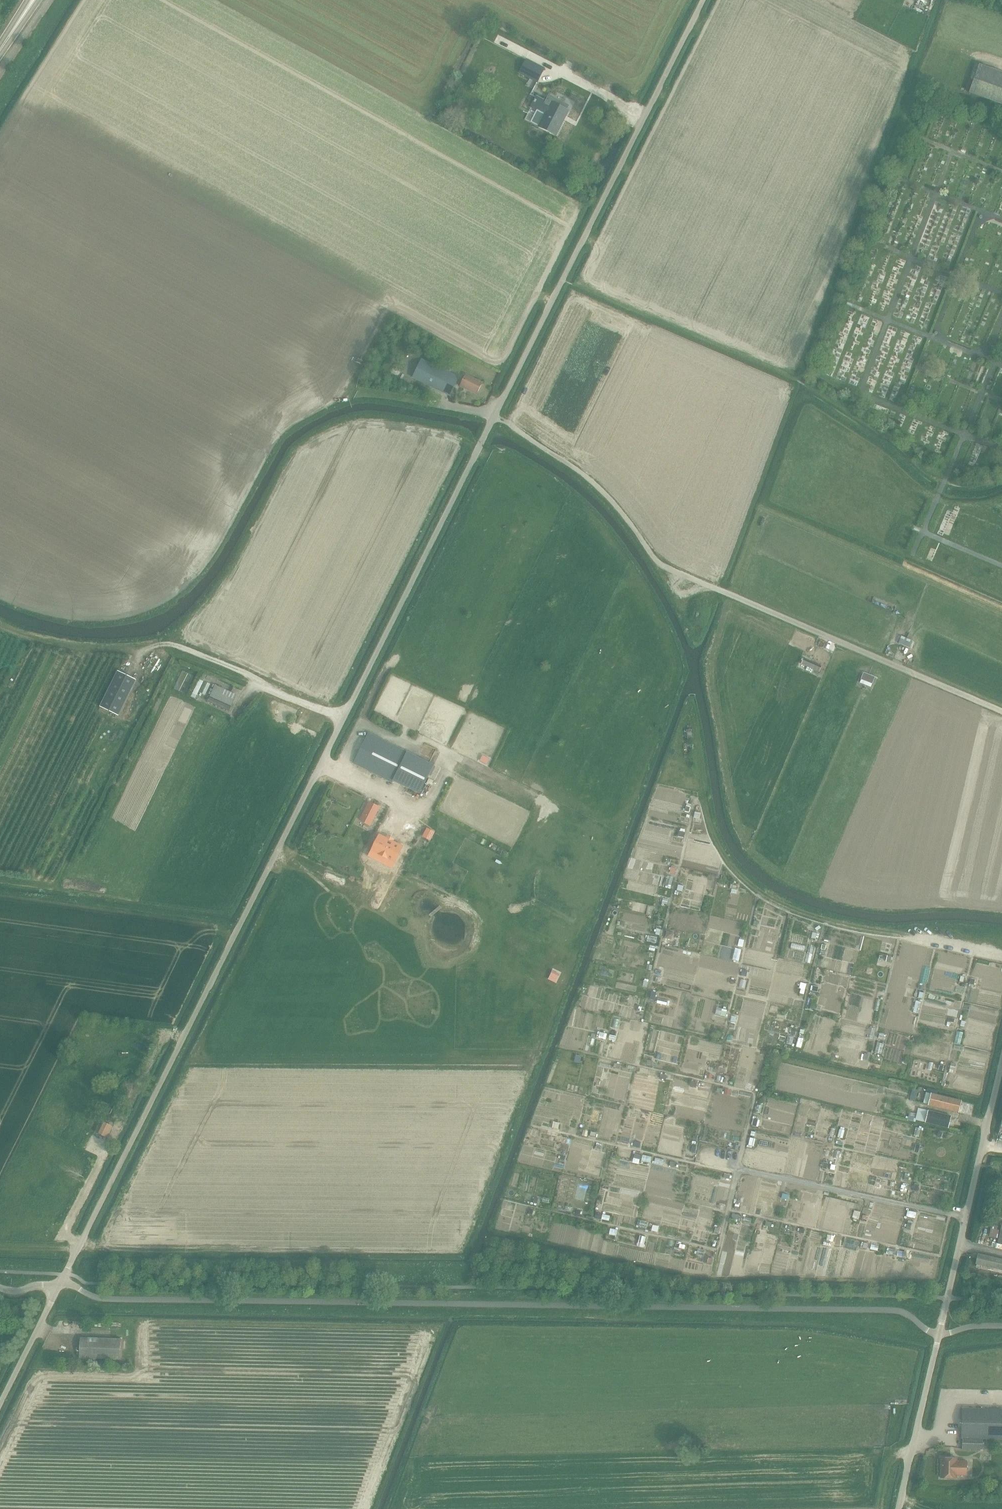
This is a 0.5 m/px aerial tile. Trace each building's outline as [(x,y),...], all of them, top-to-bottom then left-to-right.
[(545,68),(527,59),(519,73),(537,82),(545,68)] [(979,64),(969,92),(1001,104),(1001,72),(979,64)] [(536,96),(531,107),(545,114),(539,127),(556,135),(569,110),(567,110),(569,105),(549,95),(546,101),(536,96)] [(413,378),(449,396),(458,377),(422,360),(413,378)] [(466,375),(460,386),(476,394),(482,383),(466,375)] [(901,637),(898,643),(909,648),(912,641),(901,636),(901,637)] [(801,664),(806,666),(809,661),(803,658),(801,664)] [(118,671),(100,707),(118,716),(136,680),(118,671)] [(864,673),(860,682),(871,687),(875,677),(864,673)] [(195,699),(195,698),(204,681),(199,679),(191,696),(195,699)] [(215,685),(209,698),(208,701),(229,711),(237,694),(215,685)] [(368,733),(353,763),(392,782),(393,780),(419,793),(433,765),(368,733)] [(482,755),(479,760),(486,764),(489,759),(482,755)] [(361,820),(361,821),(370,825),(379,807),(370,803),(364,815),(369,817),(366,823),(361,820)] [(428,828),(423,836),(431,840),(435,832),(428,828)] [(387,837),(381,851),(400,861),(407,847),(387,837)] [(680,999),(689,1000),(690,985),(681,984),(680,999)] [(640,1028),(643,1016),(624,1010),(621,1022),(640,1028)] [(876,1032),(876,1021),(868,1020),(868,1032),(876,1032)] [(876,1046),(883,1047),(885,1035),(879,1034),(876,1046)] [(128,1096),(131,1086),(124,1084),(120,1093),(128,1096)] [(930,1094),(928,1104),(958,1111),(961,1100),(937,1094),(938,1090),(932,1089),(931,1093),(930,1094)] [(103,1100),(124,1103),(125,1097),(103,1094),(103,1100)] [(918,1114),(916,1120),(926,1122),(948,1127),(951,1117),(929,1112),(919,1109),(918,1114)] [(113,1126),(103,1121),(97,1133),(107,1138),(113,1126)] [(548,1165),(548,1175),(558,1175),(558,1165),(548,1165)] [(651,1224),(653,1218),(644,1215),(643,1221),(651,1224)] [(991,1224),(989,1233),(998,1234),(999,1230),(996,1230),(997,1226),(991,1224)] [(978,1254),(975,1263),(1001,1270),(1001,1259),(978,1254)] [(120,1359),(120,1338),(80,1337),(80,1358),(120,1359)] [(962,1439),(962,1449),(982,1449),(983,1439),(1001,1439),(1001,1409),(962,1408),(961,1438),(962,1439)] [(956,1479),(957,1476),(966,1476),(966,1460),(957,1460),(957,1458),(941,1458),(941,1478),(956,1479)]
